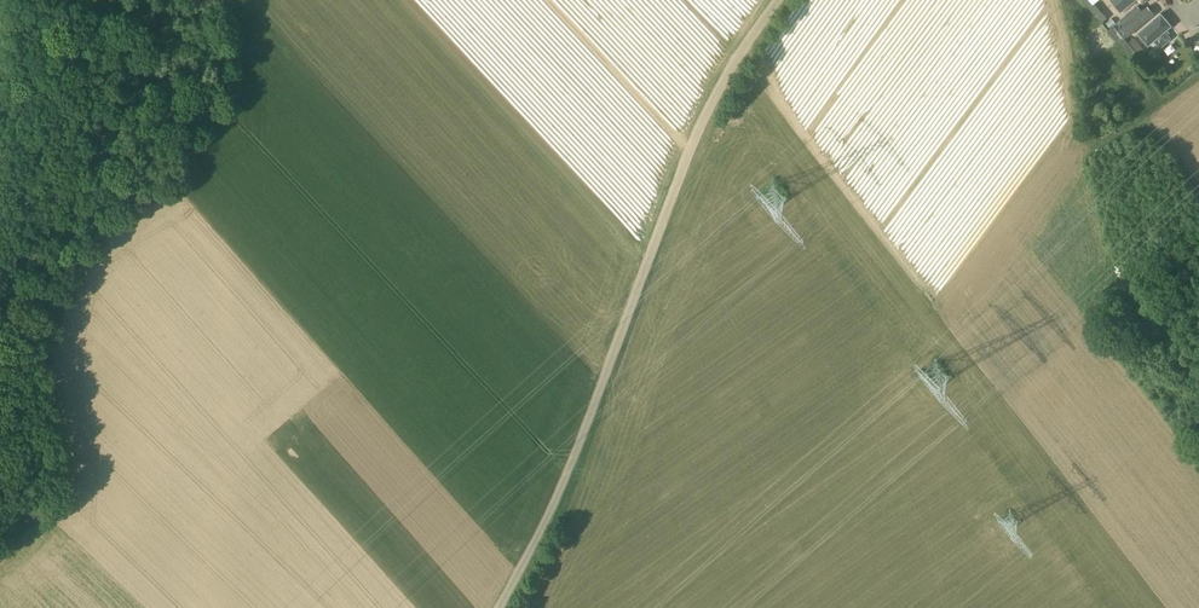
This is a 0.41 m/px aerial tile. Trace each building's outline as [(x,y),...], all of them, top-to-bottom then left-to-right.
[(1120,11),(1132,0),(1110,0),(1120,11)] [(1153,12),(1146,3),(1140,9),(1135,2),(1117,17),(1122,23),(1119,26),(1126,34),(1153,12)] [(1104,20),(1107,18),(1094,3),(1089,8),(1091,9),(1102,22),(1103,23),(1104,21),(1104,20)] [(1165,30),(1171,25),(1159,11),(1136,30),(1148,44),(1153,40),(1158,46),(1170,36),(1165,30)] [(1106,23),(1110,29),(1116,23),(1112,18),(1106,23)] [(1122,46),(1127,41),(1114,26),(1109,31),(1115,38),(1122,46)] [(1129,41),(1134,48),(1139,43),(1134,37),(1129,41)] [(1133,59),(1139,55),(1127,41),(1122,46),(1129,55),(1130,55),(1129,56),(1130,58),(1131,57),(1133,59)]
